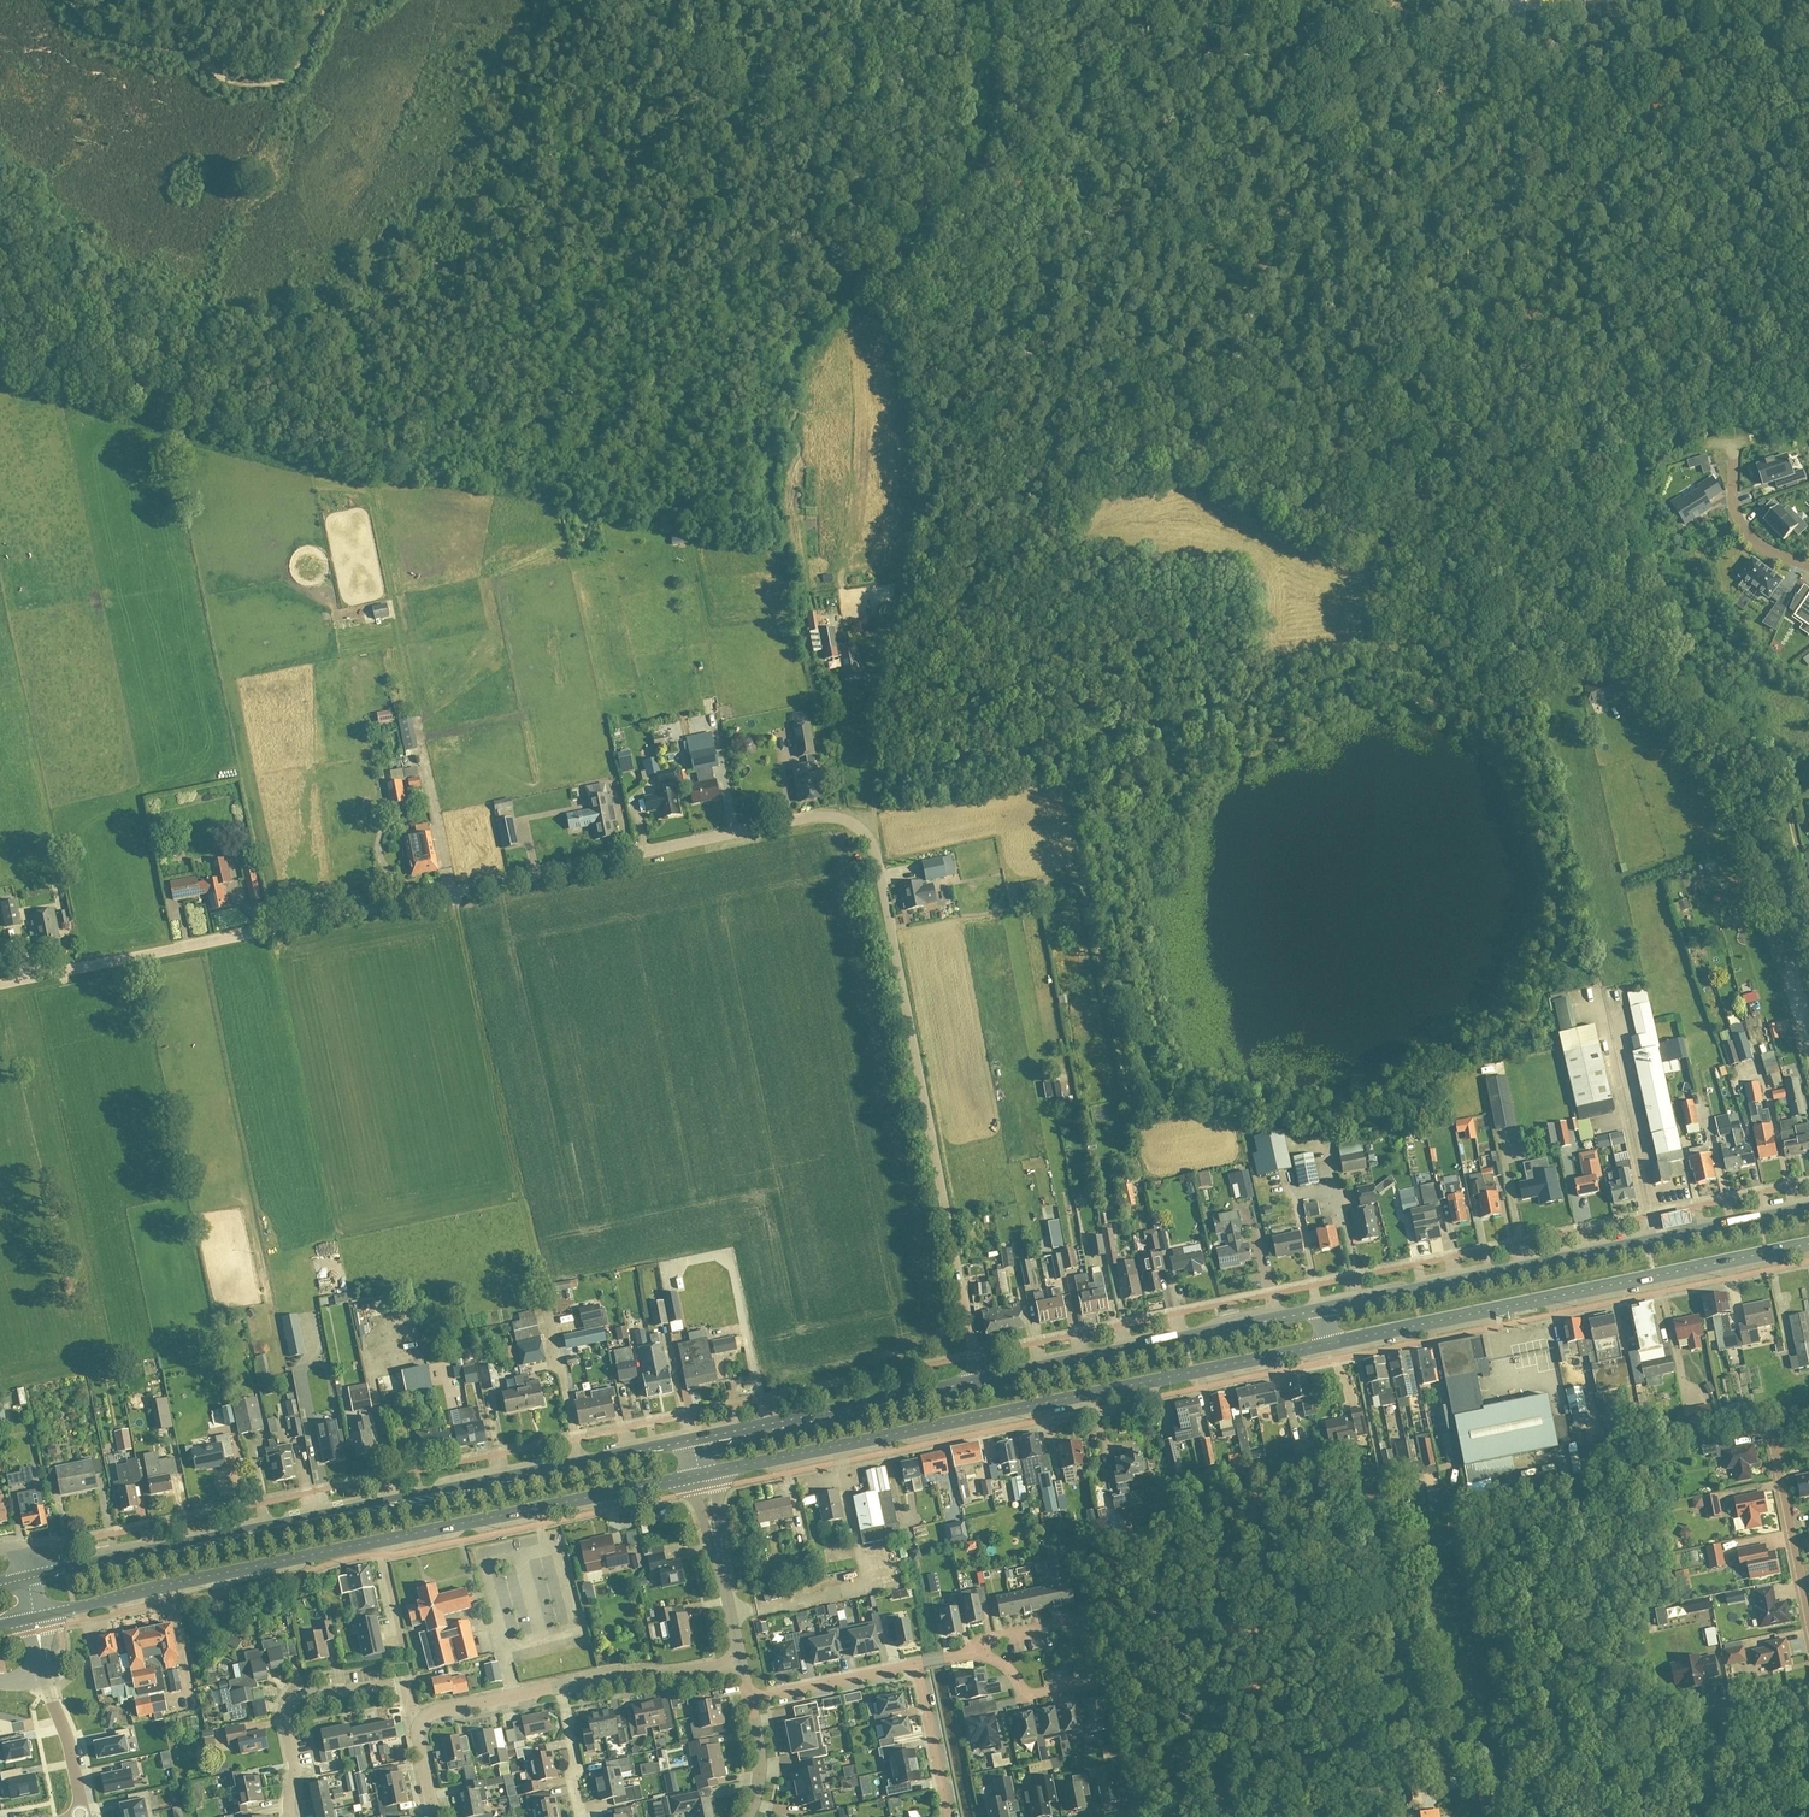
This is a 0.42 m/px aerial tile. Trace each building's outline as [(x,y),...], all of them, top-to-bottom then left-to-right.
[(1592,8),(1577,8),(1577,30),(1592,30),(1592,8)] [(1698,458),(1701,466),(1703,475),(1711,473),(1707,456),(1698,458)] [(1757,467),(1763,485),(1774,481),(1775,481),(1776,484),(1784,481),(1785,486),(1784,486),(1784,487),(1806,479),(1803,470),(1792,474),(1790,467),(1792,467),(1791,463),(1789,464),(1787,457),(1787,456),(1774,461),(1774,460),(1765,463),(1765,464),(1757,467)] [(1721,493),(1716,484),(1712,479),(1698,487),(1700,490),(1682,502),(1680,498),(1672,503),(1674,507),(1673,507),(1685,525),(1695,519),(1694,518),(1699,515),(1699,516),(1712,508),(1707,502),(1714,497),(1721,493)] [(1786,514),(1783,511),(1778,506),(1776,507),(1771,502),(1761,511),(1767,517),(1763,520),(1783,541),(1793,532),(1802,523),(1790,510),(1786,514)] [(1752,560),(1739,578),(1768,599),(1781,582),(1752,560)] [(1789,610),(1795,615),(1793,617),(1808,628),(1808,595),(1805,601),(1796,595),(1789,610)] [(1785,611),(1777,605),(1763,624),(1775,631),(1785,611)] [(386,606),(372,609),(374,620),(388,617),(386,606)] [(813,653),(822,651),(824,661),(832,659),(832,660),(838,659),(839,661),(840,661),(842,669),(841,670),(843,681),(862,678),(855,644),(837,648),(833,629),(809,634),(813,653)] [(1585,689),(1591,705),(1618,696),(1612,680),(1585,689)] [(1630,704),(1632,713),(1627,714),(1629,724),(1641,722),(1637,703),(1630,704)] [(798,788),(800,800),(801,803),(821,799),(815,766),(814,766),(812,756),(813,756),(808,726),(793,728),(799,759),(805,757),(807,767),(792,770),(796,789),(798,788)] [(687,743),(690,762),(693,773),(697,772),(700,785),(689,788),(693,805),(719,800),(715,782),(714,783),(711,769),(717,768),(711,737),(687,743)] [(656,761),(644,763),(647,776),(659,774),(656,761)] [(673,784),(679,782),(677,771),(656,775),(658,787),(664,786),(665,793),(656,795),(656,797),(644,799),(647,813),(659,811),(661,820),(680,816),(673,784)] [(419,778),(407,780),(409,789),(420,787),(419,778)] [(404,801),(400,781),(386,784),(390,804),(404,801)] [(596,841),(614,837),(611,819),(613,819),(612,811),(609,811),(606,795),(601,796),(600,795),(597,796),(597,797),(588,799),(590,811),(578,814),(579,820),(578,820),(578,822),(579,822),(581,829),(593,826),(596,841)] [(510,799),(493,802),(496,821),(501,820),(499,811),(512,808),(510,799)] [(497,821),(500,836),(514,833),(511,818),(497,821)] [(420,857),(424,874),(437,872),(430,835),(415,838),(416,840),(420,857)] [(416,840),(415,838),(404,840),(406,852),(402,853),(404,860),(408,859),(411,877),(424,874),(420,857),(416,840)] [(207,901),(209,912),(228,908),(222,885),(230,883),(225,859),(209,863),(213,880),(208,881),(208,880),(206,880),(206,882),(203,883),(204,884),(197,885),(196,879),(170,883),(173,901),(199,896),(199,895),(206,894),(207,901)] [(941,859),(922,863),(926,882),(945,878),(941,859)] [(1021,884),(1024,897),(1044,893),(1042,881),(1021,884)] [(931,884),(921,886),(920,883),(899,887),(904,911),(925,907),(925,905),(935,903),(931,884)] [(247,888),(250,902),(260,900),(257,886),(255,886),(250,887),(247,888)] [(0,903),(5,926),(19,924),(15,900),(0,903)] [(52,909),(29,914),(32,929),(36,928),(37,935),(35,936),(37,947),(59,943),(56,929),(52,909)] [(1672,1176),(1669,1163),(1683,1161),(1657,1049),(1659,1049),(1645,992),(1627,996),(1637,1038),(1631,1039),(1635,1054),(1633,1054),(1652,1138),(1653,1138),(1658,1165),(1649,1167),(1653,1186),(1670,1183),(1668,1177),(1672,1176)] [(1732,1038),(1744,1034),(1741,1025),(1729,1029),(1732,1038)] [(1774,1025),(1769,1026),(1773,1040),(1777,1038),(1774,1025)] [(1611,1113),(1614,1109),(1594,1026),(1559,1035),(1579,1120),(1611,1113)] [(1744,1034),(1732,1038),(1740,1063),(1752,1059),(1744,1034)] [(1682,1040),(1662,1045),(1666,1064),(1686,1060),(1682,1040)] [(1732,1043),(1723,1046),(1730,1067),(1739,1064),(1732,1043)] [(1773,1052),(1760,1057),(1767,1077),(1780,1072),(1773,1052)] [(1506,1077),(1486,1081),(1496,1131),(1515,1127),(1506,1077)] [(1797,1080),(1784,1083),(1791,1118),(1805,1115),(1797,1080)] [(1758,1083),(1751,1085),(1755,1103),(1762,1102),(1758,1083)] [(1751,1085),(1744,1086),(1748,1105),(1755,1103),(1751,1085)] [(1784,1090),(1773,1092),(1775,1101),(1786,1098),(1784,1090)] [(1680,1104),(1688,1136),(1700,1133),(1692,1102),(1680,1104)] [(1759,1116),(1768,1158),(1777,1156),(1769,1114),(1762,1116),(1761,1112),(1757,1113),(1758,1117),(1759,1116)] [(1728,1116),(1715,1119),(1718,1137),(1732,1133),(1730,1124),(1729,1124),(1728,1116)] [(1759,1116),(1758,1117),(1751,1118),(1759,1161),(1768,1158),(1759,1116)] [(1467,1141),(1475,1140),(1471,1120),(1455,1123),(1457,1132),(1465,1130),(1467,1141)] [(1799,1155),(1794,1128),(1792,1120),(1779,1123),(1781,1134),(1780,1134),(1785,1158),(1799,1155)] [(1732,1133),(1736,1151),(1740,1167),(1754,1164),(1751,1147),(1750,1148),(1750,1144),(1745,1145),(1742,1131),(1741,1131),(1739,1122),(1730,1124),(1732,1133)] [(1557,1144),(1554,1125),(1542,1128),(1544,1140),(1552,1138),(1553,1145),(1557,1144)] [(1799,1155),(1808,1153),(1808,1130),(1808,1125),(1794,1128),(1799,1155)] [(1256,1154),(1252,1155),(1257,1177),(1290,1169),(1281,1132),(1253,1138),(1256,1154)] [(1609,1136),(1611,1144),(1624,1141),(1623,1133),(1609,1136)] [(1609,1136),(1597,1138),(1599,1149),(1611,1146),(1611,1144),(1609,1136)] [(1391,1143),(1377,1145),(1379,1161),(1393,1159),(1391,1143)] [(1740,1167),(1736,1151),(1730,1152),(1728,1145),(1721,1146),(1726,1171),(1740,1167)] [(1570,1147),(1560,1149),(1564,1172),(1575,1170),(1570,1147)] [(1705,1182),(1715,1180),(1712,1166),(1714,1166),(1711,1154),(1709,1154),(1707,1147),(1698,1149),(1705,1182)] [(1705,1182),(1698,1149),(1689,1151),(1691,1158),(1688,1159),(1691,1171),(1693,1171),(1696,1184),(1705,1182)] [(1362,1153),(1339,1157),(1342,1174),(1365,1169),(1362,1153)] [(1312,1154),(1293,1158),(1299,1188),(1318,1184),(1312,1154)] [(1473,1158),(1465,1161),(1469,1171),(1476,1169),(1473,1158)] [(1597,1161),(1587,1163),(1581,1164),(1584,1180),(1575,1182),(1578,1198),(1599,1193),(1596,1178),(1601,1177),(1597,1161)] [(1493,1164),(1496,1178),(1502,1176),(1499,1162),(1493,1164)] [(1617,1174),(1619,1174),(1622,1186),(1620,1187),(1623,1203),(1635,1200),(1628,1172),(1631,1172),(1628,1162),(1615,1165),(1617,1174)] [(1481,1172),(1482,1179),(1483,1179),(1493,1177),(1491,1169),(1481,1172)] [(1554,1170),(1534,1174),(1541,1205),(1561,1201),(1554,1170)] [(1229,1176),(1231,1186),(1238,1184),(1241,1200),(1252,1198),(1246,1172),(1229,1176)] [(1478,1202),(1481,1219),(1491,1217),(1483,1179),(1482,1179),(1481,1174),(1470,1177),(1475,1202),(1478,1202)] [(1619,1174),(1617,1174),(1608,1176),(1615,1204),(1623,1203),(1620,1187),(1622,1186),(1619,1174)] [(1203,1188),(1214,1187),(1212,1176),(1202,1178),(1203,1188)] [(1483,1179),(1491,1217),(1501,1215),(1495,1184),(1494,1184),(1493,1177),(1483,1179)] [(1449,1206),(1453,1225),(1467,1222),(1464,1203),(1463,1203),(1461,1196),(1460,1196),(1458,1183),(1445,1186),(1445,1184),(1436,1186),(1439,1201),(1448,1199),(1449,1206)] [(1128,1187),(1132,1207),(1140,1206),(1136,1185),(1128,1187)] [(1425,1209),(1422,1209),(1429,1241),(1440,1239),(1435,1213),(1434,1213),(1433,1207),(1439,1206),(1435,1185),(1420,1189),(1425,1209)] [(1373,1186),(1356,1190),(1360,1206),(1363,1205),(1364,1209),(1352,1212),(1358,1242),(1377,1238),(1371,1208),(1370,1208),(1370,1204),(1376,1203),(1373,1186)] [(1429,1241),(1422,1209),(1418,1210),(1414,1193),(1399,1197),(1403,1214),(1411,1212),(1418,1243),(1429,1241)] [(1312,1222),(1324,1219),(1321,1208),(1309,1212),(1312,1222)] [(1219,1269),(1230,1267),(1229,1265),(1250,1261),(1246,1245),(1242,1246),(1238,1230),(1239,1229),(1236,1213),(1212,1218),(1216,1235),(1223,1233),(1227,1249),(1215,1251),(1219,1269)] [(1690,1213),(1663,1219),(1665,1232),(1693,1227),(1690,1213)] [(1324,1230),(1316,1232),(1320,1251),(1337,1248),(1333,1228),(1332,1228),(1330,1219),(1322,1221),(1324,1230)] [(1052,1249),(1063,1247),(1058,1221),(1047,1223),(1052,1249)] [(1154,1233),(1156,1233),(1162,1231),(1161,1224),(1152,1226),(1154,1233)] [(1106,1254),(1115,1253),(1111,1230),(1102,1232),(1106,1254)] [(1297,1234),(1271,1239),(1275,1258),(1301,1253),(1297,1234)] [(1164,1235),(1157,1237),(1160,1252),(1167,1251),(1164,1235)] [(1089,1238),(1092,1257),(1104,1255),(1101,1236),(1089,1238)] [(1146,1238),(1149,1253),(1158,1250),(1155,1236),(1146,1238)] [(1011,1249),(1001,1251),(1004,1269),(1014,1267),(1011,1249)] [(1072,1249),(1060,1252),(1064,1270),(1076,1268),(1072,1249)] [(1193,1277),(1195,1277),(1195,1276),(1200,1274),(1199,1266),(1202,1265),(1199,1253),(1182,1257),(1181,1250),(1172,1251),(1173,1258),(1169,1259),(1172,1272),(1183,1269),(1185,1278),(1193,1276),(1193,1277)] [(1159,1281),(1157,1273),(1164,1271),(1160,1254),(1139,1259),(1145,1284),(1147,1283),(1149,1293),(1159,1291),(1157,1281),(1159,1281)] [(1059,1255),(1051,1256),(1056,1280),(1064,1278),(1059,1255)] [(313,1259),(316,1284),(328,1283),(325,1257),(313,1259)] [(1028,1261),(1020,1263),(1024,1286),(1033,1285),(1028,1261)] [(1122,1300),(1123,1300),(1141,1295),(1136,1275),(1135,1275),(1134,1271),(1135,1270),(1133,1261),(1117,1265),(1119,1275),(1119,1274),(1121,1279),(1117,1280),(1122,1300)] [(1004,1270),(992,1273),(996,1296),(1009,1294),(1004,1270)] [(1095,1314),(1097,1313),(1108,1311),(1100,1273),(1091,1275),(1095,1292),(1090,1293),(1095,1314)] [(1081,1316),(1094,1314),(1095,1314),(1090,1293),(1086,1275),(1073,1277),(1081,1316)] [(570,1281),(554,1284),(555,1292),(571,1289),(570,1281)] [(980,1284),(973,1285),(974,1297),(982,1296),(980,1284)] [(1052,1322),(1066,1319),(1060,1288),(1050,1290),(1052,1301),(1048,1302),(1052,1322)] [(1052,1322),(1048,1302),(1044,1303),(1042,1292),(1033,1294),(1039,1325),(1052,1322)] [(681,1322),(675,1293),(664,1296),(669,1324),(681,1322)] [(1721,1335),(1725,1352),(1742,1348),(1738,1331),(1731,1333),(1727,1316),(1733,1315),(1731,1304),(1728,1305),(1726,1295),(1711,1298),(1713,1308),(1716,1308),(1716,1310),(1718,1310),(1723,1334),(1721,1335)] [(1713,1308),(1711,1298),(1702,1299),(1706,1320),(1713,1319),(1719,1353),(1725,1352),(1721,1335),(1723,1334),(1718,1310),(1716,1310),(1716,1308),(1713,1308)] [(649,1305),(654,1327),(667,1324),(662,1303),(649,1305)] [(1747,1325),(1740,1326),(1744,1347),(1759,1344),(1756,1329),(1771,1326),(1769,1315),(1771,1314),(1769,1303),(1744,1308),(1747,1325)] [(1006,1307),(1011,1330),(1024,1328),(1019,1304),(1006,1307)] [(1661,1345),(1653,1304),(1629,1309),(1638,1353),(1662,1348),(1664,1357),(1640,1362),(1643,1379),(1675,1373),(1668,1344),(1661,1345)] [(599,1319),(597,1306),(577,1310),(580,1323),(599,1319)] [(993,1310),(998,1333),(1011,1330),(1006,1307),(993,1310)] [(998,1333),(993,1310),(980,1312),(985,1336),(998,1333)] [(519,1322),(511,1324),(515,1341),(539,1336),(533,1311),(517,1314),(519,1322)] [(1797,1357),(1789,1359),(1791,1371),(1808,1367),(1808,1317),(1808,1314),(1789,1318),(1797,1357)] [(1699,1317),(1674,1322),(1678,1342),(1688,1340),(1691,1352),(1701,1350),(1698,1338),(1703,1337),(1699,1317)] [(1585,1341),(1597,1394),(1630,1387),(1624,1359),(1622,1359),(1613,1318),(1590,1323),(1593,1339),(1585,1341)] [(1584,1341),(1580,1320),(1563,1323),(1567,1344),(1568,1344),(1570,1357),(1580,1355),(1577,1343),(1584,1341)] [(563,1337),(566,1348),(605,1340),(603,1328),(563,1337)] [(645,1330),(638,1331),(641,1344),(648,1343),(645,1330)] [(539,1336),(515,1341),(521,1367),(545,1361),(539,1336)] [(712,1342),(714,1354),(736,1350),(733,1338),(712,1342)] [(688,1343),(697,1386),(717,1382),(712,1360),(711,1360),(706,1339),(688,1343)] [(1445,1381),(1476,1375),(1481,1374),(1482,1378),(1490,1377),(1483,1339),(1439,1348),(1445,1381)] [(304,1355),(301,1341),(287,1344),(290,1358),(304,1355)] [(688,1343),(677,1345),(687,1392),(698,1390),(697,1386),(688,1343)] [(1562,1343),(1554,1345),(1558,1365),(1566,1363),(1562,1343)] [(650,1346),(661,1395),(671,1393),(661,1344),(650,1346)] [(661,1395),(650,1346),(637,1349),(647,1398),(661,1395)] [(1554,1346),(1539,1347),(1540,1355),(1554,1354),(1554,1346)] [(632,1362),(629,1349),(613,1352),(616,1366),(615,1366),(619,1382),(621,1382),(624,1385),(632,1384),(634,1379),(636,1379),(632,1362)] [(1418,1353),(1417,1354),(1416,1354),(1422,1386),(1425,1385),(1438,1383),(1432,1351),(1427,1352),(1424,1352),(1423,1351),(1422,1351),(1421,1351),(1420,1351),(1419,1351),(1419,1352),(1418,1352),(1418,1353)] [(1399,1356),(1408,1398),(1418,1396),(1409,1353),(1399,1356)] [(1402,1399),(1408,1398),(1399,1356),(1388,1358),(1395,1389),(1399,1388),(1402,1399)] [(573,1357),(566,1359),(567,1366),(575,1364),(573,1357)] [(1387,1396),(1386,1396),(1380,1397),(1382,1408),(1395,1405),(1391,1389),(1390,1390),(1384,1359),(1374,1361),(1380,1389),(1385,1388),(1385,1391),(1386,1391),(1387,1396)] [(1380,1389),(1374,1361),(1364,1363),(1369,1384),(1371,1384),(1374,1398),(1380,1397),(1386,1396),(1387,1396),(1386,1391),(1385,1391),(1385,1388),(1380,1389)] [(1522,1363),(1523,1374),(1536,1372),(1534,1361),(1522,1363)] [(494,1365),(480,1368),(484,1390),(499,1387),(494,1365)] [(463,1368),(465,1380),(477,1378),(475,1366),(463,1368)] [(376,1379),(382,1404),(434,1392),(428,1368),(376,1379)] [(527,1375),(520,1376),(527,1409),(543,1406),(539,1386),(526,1389),(525,1384),(528,1383),(527,1375)] [(1446,1385),(1451,1407),(1453,1419),(1455,1419),(1464,1467),(1514,1457),(1558,1448),(1548,1396),(1483,1409),(1476,1375),(1445,1381),(1446,1385)] [(527,1409),(520,1376),(513,1378),(515,1386),(519,1385),(520,1390),(502,1394),(506,1413),(527,1409)] [(1303,1378),(1286,1381),(1291,1402),(1305,1399),(1306,1404),(1310,1404),(1304,1378),(1303,1379),(1303,1378)] [(1251,1388),(1255,1408),(1276,1404),(1272,1384),(1251,1388)] [(1451,1407),(1446,1385),(1438,1387),(1442,1408),(1437,1409),(1442,1433),(1454,1431),(1449,1407),(1451,1407)] [(1251,1388),(1245,1389),(1235,1392),(1239,1412),(1249,1410),(1251,1419),(1257,1418),(1255,1408),(1251,1388)] [(591,1398),(596,1422),(614,1419),(610,1399),(615,1398),(613,1389),(590,1393),(591,1398)] [(368,1390),(348,1393),(350,1412),(370,1409),(368,1390)] [(1585,1414),(1580,1390),(1565,1393),(1570,1417),(1585,1414)] [(18,1409),(31,1403),(27,1392),(14,1398),(18,1409)] [(596,1422),(591,1398),(584,1399),(583,1392),(575,1394),(576,1401),(574,1401),(579,1426),(596,1422)] [(0,1396),(0,1423),(5,1422),(2,1406),(9,1404),(7,1394),(0,1396)] [(1223,1394),(1222,1395),(1210,1397),(1212,1404),(1210,1405),(1214,1424),(1231,1421),(1226,1396),(1223,1397),(1223,1394)] [(256,1399),(232,1403),(239,1435),(262,1430),(256,1399)] [(154,1402),(159,1430),(171,1427),(165,1400),(154,1402)] [(1184,1403),(1191,1439),(1198,1438),(1194,1419),(1200,1418),(1197,1400),(1184,1403)] [(296,1401),(286,1403),(289,1417),(299,1416),(296,1401)] [(397,1406),(399,1421),(407,1420),(407,1417),(415,1416),(413,1403),(397,1406)] [(1184,1403),(1174,1405),(1178,1422),(1172,1423),(1176,1443),(1191,1439),(1184,1403)] [(1285,1405),(1276,1407),(1279,1421),(1287,1419),(1285,1405)] [(1736,1406),(1738,1416),(1743,1415),(1742,1411),(1745,1411),(1744,1406),(1741,1406),(1741,1405),(1736,1406)] [(1710,1406),(1684,1410),(1687,1424),(1712,1420),(1710,1406)] [(230,1407),(222,1409),(226,1426),(234,1424),(230,1407)] [(475,1444),(485,1442),(481,1421),(480,1421),(477,1407),(467,1409),(470,1424),(470,1423),(475,1444)] [(470,1424),(467,1409),(458,1411),(461,1425),(454,1426),(458,1447),(475,1444),(470,1423),(470,1424)] [(1345,1418),(1325,1422),(1329,1444),(1338,1442),(1339,1448),(1358,1444),(1357,1438),(1367,1436),(1361,1409),(1351,1411),(1353,1422),(1346,1424),(1345,1418)] [(298,1416),(285,1419),(288,1430),(292,1430),(293,1439),(302,1437),(298,1416)] [(369,1454),(371,1454),(369,1448),(372,1447),(368,1424),(367,1424),(366,1417),(355,1420),(356,1426),(357,1434),(352,1435),(348,1436),(350,1448),(354,1447),(356,1457),(362,1456),(363,1457),(368,1456),(369,1454)] [(342,1460),(339,1444),(343,1444),(341,1432),(337,1432),(335,1422),(316,1425),(323,1463),(342,1460)] [(212,1429),(214,1436),(226,1433),(224,1425),(212,1429)] [(640,1439),(656,1435),(654,1427),(638,1432),(640,1439)] [(1233,1427),(1221,1430),(1223,1438),(1235,1436),(1233,1427)] [(424,1454),(455,1448),(452,1431),(440,1434),(439,1428),(415,1433),(419,1454),(424,1454)] [(1250,1457),(1244,1428),(1236,1429),(1242,1458),(1250,1457)] [(135,1450),(132,1431),(117,1434),(120,1453),(135,1450)] [(1454,1433),(1443,1435),(1448,1464),(1460,1461),(1454,1433)] [(1020,1460),(1020,1461),(1024,1476),(1024,1480),(1025,1481),(1026,1487),(1037,1485),(1033,1468),(1039,1467),(1041,1474),(1038,1475),(1046,1514),(1057,1512),(1046,1455),(1041,1457),(1036,1434),(1017,1438),(1022,1460),(1020,1460)] [(222,1457),(232,1455),(228,1435),(216,1438),(217,1445),(191,1450),(195,1469),(211,1466),(212,1468),(224,1465),(222,1457)] [(1199,1442),(1201,1451),(1205,1468),(1215,1466),(1211,1449),(1209,1439),(1199,1442)] [(279,1455),(277,1447),(275,1440),(267,1442),(269,1448),(265,1449),(266,1457),(265,1457),(268,1469),(271,1468),(274,1482),(284,1480),(279,1455)] [(1179,1465),(1172,1440),(1163,1442),(1169,1468),(1179,1465)] [(1430,1440),(1420,1442),(1425,1468),(1435,1466),(1430,1440)] [(1024,1476),(1020,1461),(1015,1462),(1011,1442),(1008,1443),(1007,1441),(1002,1441),(1001,1444),(996,1445),(1000,1466),(1001,1466),(1003,1477),(1016,1474),(1017,1478),(1011,1480),(1013,1493),(1018,1492),(1020,1502),(1028,1500),(1025,1481),(1024,1480),(1024,1476)] [(1414,1441),(1405,1443),(1409,1466),(1418,1464),(1414,1441)] [(1082,1466),(1078,1443),(1059,1447),(1062,1460),(1059,1461),(1061,1470),(1062,1470),(1065,1484),(1074,1482),(1072,1468),(1082,1466)] [(1400,1467),(1409,1466),(1405,1443),(1395,1445),(1400,1467)] [(279,1455),(284,1480),(294,1478),(291,1464),(295,1464),(292,1452),(290,1444),(277,1447),(279,1455)] [(978,1444),(977,1444),(950,1450),(957,1483),(966,1481),(965,1477),(974,1476),(973,1467),(982,1465),(978,1444)] [(1294,1447),(1296,1459),(1315,1456),(1312,1444),(1294,1447)] [(1718,1453),(1716,1444),(1701,1446),(1703,1456),(1718,1453)] [(1757,1464),(1753,1446),(1723,1452),(1727,1470),(1735,1468),(1737,1482),(1751,1480),(1748,1466),(1757,1464)] [(1140,1463),(1137,1451),(1125,1453),(1126,1457),(1114,1460),(1116,1468),(1115,1468),(1116,1473),(1113,1474),(1117,1491),(1119,1491),(1120,1495),(1111,1496),(1114,1511),(1132,1508),(1128,1489),(1126,1489),(1124,1484),(1132,1482),(1131,1477),(1142,1474),(1148,1473),(1146,1462),(1140,1463)] [(1386,1480),(1397,1478),(1391,1451),(1381,1453),(1386,1480)] [(942,1452),(920,1457),(919,1457),(923,1475),(923,1476),(940,1472),(940,1475),(947,1474),(942,1452)] [(140,1481),(137,1464),(136,1459),(126,1461),(126,1464),(115,1466),(118,1482),(113,1483),(114,1492),(117,1491),(121,1510),(137,1507),(133,1487),(132,1487),(131,1483),(140,1481)] [(148,1480),(151,1495),(171,1491),(168,1473),(175,1472),(173,1459),(157,1462),(160,1478),(148,1480)] [(91,1461),(73,1465),(79,1492),(96,1488),(91,1461)] [(923,1476),(923,1475),(918,1476),(915,1462),(909,1463),(908,1461),(897,1463),(899,1473),(901,1472),(906,1494),(921,1491),(920,1489),(926,1487),(923,1476)] [(55,1469),(58,1483),(60,1496),(79,1492),(73,1465),(55,1469)] [(852,1499),(862,1546),(899,1538),(884,1468),(864,1473),(869,1495),(852,1499)] [(10,1480),(13,1491),(29,1486),(25,1475),(10,1480)] [(1796,1478),(1801,1498),(1808,1497),(1808,1475),(1796,1478)] [(990,1480),(981,1482),(984,1497),(993,1495),(990,1480)] [(1060,1481),(1053,1483),(1056,1497),(1063,1496),(1060,1481)] [(817,1495),(817,1496),(823,1523),(842,1519),(837,1491),(817,1495)] [(1767,1513),(1763,1493),(1735,1499),(1739,1518),(1743,1517),(1745,1530),(1761,1527),(1758,1514),(1767,1513)] [(1721,1517),(1716,1495),(1703,1498),(1708,1519),(1721,1517)] [(792,1517),(789,1499),(768,1503),(768,1505),(756,1508),(756,1505),(755,1505),(759,1524),(792,1517)] [(32,1509),(30,1501),(19,1504),(21,1515),(20,1516),(23,1526),(34,1524),(35,1528),(46,1525),(42,1507),(32,1509)] [(1104,1543),(1112,1541),(1122,1539),(1116,1516),(1106,1518),(1104,1509),(1096,1511),(1101,1529),(1104,1543)] [(963,1523),(944,1527),(948,1546),(967,1542),(963,1523)] [(640,1526),(642,1535),(649,1533),(647,1525),(640,1526)] [(790,1532),(779,1535),(780,1542),(792,1539),(790,1532)] [(580,1544),(584,1564),(606,1560),(608,1569),(628,1565),(624,1547),(613,1549),(610,1536),(598,1539),(598,1540),(580,1544)] [(1719,1546),(1706,1549),(1711,1570),(1724,1567),(1719,1546)] [(1765,1546),(1738,1551),(1741,1570),(1748,1568),(1750,1579),(1759,1577),(1761,1579),(1765,1578),(1767,1576),(1779,1573),(1775,1553),(1766,1554),(1765,1546)] [(659,1573),(662,1587),(684,1582),(680,1564),(665,1567),(663,1554),(647,1557),(651,1575),(659,1573)] [(639,1555),(631,1557),(634,1570),(642,1568),(639,1555)] [(480,1572),(482,1561),(472,1559),(470,1570),(480,1572)] [(373,1589),(368,1566),(346,1571),(347,1576),(338,1578),(341,1595),(348,1593),(361,1658),(383,1654),(376,1619),(379,1619),(377,1607),(374,1608),(371,1589),(373,1589)] [(886,1575),(887,1586),(904,1585),(904,1573),(886,1575)] [(1681,1577),(1685,1595),(1697,1592),(1693,1574),(1681,1577)] [(416,1606),(407,1608),(412,1628),(426,1624),(428,1632),(419,1634),(428,1671),(476,1658),(467,1622),(446,1628),(443,1617),(470,1609),(469,1603),(473,1602),(471,1595),(467,1596),(465,1590),(437,1597),(434,1585),(429,1587),(428,1583),(421,1584),(422,1588),(417,1590),(420,1601),(415,1603),(416,1606)] [(1069,1583),(1054,1586),(1059,1608),(1061,1608),(1060,1606),(1073,1603),(1069,1583)] [(1054,1586),(1039,1589),(1043,1609),(1055,1607),(1055,1609),(1059,1608),(1054,1586)] [(965,1615),(967,1625),(973,1624),(974,1626),(981,1624),(981,1622),(982,1622),(979,1604),(986,1603),(983,1589),(969,1592),(970,1599),(962,1601),(965,1615)] [(1039,1589),(1025,1592),(1029,1612),(1043,1609),(1039,1589)] [(1775,1605),(1772,1589),(1755,1592),(1759,1608),(1756,1609),(1760,1628),(1789,1622),(1785,1603),(1775,1605)] [(1025,1592),(1010,1595),(1014,1615),(1023,1614),(1023,1616),(1028,1615),(1028,1613),(1029,1612),(1025,1592)] [(1014,1615),(1010,1595),(996,1599),(1000,1618),(1014,1615)] [(946,1637),(961,1634),(958,1616),(965,1615),(962,1601),(961,1596),(953,1597),(956,1609),(941,1612),(941,1615),(939,1615),(941,1623),(943,1623),(946,1637)] [(1711,1609),(1709,1599),(1685,1604),(1687,1614),(1711,1609)] [(1668,1626),(1664,1608),(1654,1610),(1658,1628),(1668,1626)] [(669,1638),(672,1651),(690,1647),(686,1630),(688,1630),(685,1615),(673,1618),(671,1609),(657,1612),(659,1625),(662,1639),(669,1638)] [(860,1625),(866,1655),(878,1652),(875,1636),(882,1634),(878,1614),(871,1616),(872,1623),(860,1625)] [(897,1643),(898,1648),(908,1646),(907,1644),(912,1643),(907,1621),(899,1622),(897,1615),(885,1618),(888,1632),(895,1631),(897,1643)] [(838,1622),(839,1628),(842,1642),(849,1641),(853,1658),(866,1655),(860,1625),(847,1628),(846,1621),(838,1622)] [(309,1662),(328,1658),(324,1642),(334,1640),(330,1622),(318,1625),(319,1632),(303,1636),(309,1662)] [(161,1628),(157,1628),(163,1661),(164,1664),(165,1669),(175,1667),(174,1662),(177,1661),(170,1626),(168,1626),(167,1624),(162,1625),(161,1628)] [(1722,1626),(1712,1629),(1717,1649),(1726,1647),(1722,1626)] [(164,1691),(158,1662),(163,1661),(157,1628),(132,1633),(131,1632),(125,1633),(124,1635),(123,1635),(130,1668),(120,1670),(125,1696),(126,1699),(164,1691)] [(835,1644),(842,1642),(839,1628),(826,1631),(828,1638),(821,1639),(826,1663),(839,1660),(835,1644)] [(492,1650),(491,1632),(481,1633),(482,1651),(492,1650)] [(810,1649),(813,1666),(826,1663),(821,1639),(815,1640),(813,1633),(800,1636),(803,1650),(810,1649)] [(803,1650),(800,1636),(799,1636),(799,1634),(785,1637),(786,1644),(775,1647),(776,1655),(773,1656),(774,1663),(772,1664),(773,1671),(776,1671),(776,1673),(798,1669),(794,1653),(802,1651),(802,1650),(803,1650)] [(120,1670),(113,1635),(95,1639),(101,1668),(106,1667),(107,1672),(101,1673),(102,1674),(92,1676),(95,1692),(111,1689),(111,1690),(109,1691),(110,1694),(112,1693),(113,1699),(125,1696),(120,1670)] [(271,1665),(270,1665),(271,1669),(283,1667),(281,1655),(287,1654),(288,1658),(297,1656),(293,1641),(285,1642),(285,1641),(275,1643),(274,1640),(261,1643),(263,1652),(263,1653),(268,1652),(271,1665)] [(1791,1666),(1786,1640),(1766,1644),(1767,1649),(1752,1652),(1755,1666),(1769,1663),(1771,1672),(1784,1670),(1783,1668),(1791,1666)] [(1743,1647),(1724,1651),(1727,1666),(1746,1662),(1743,1647)] [(264,1667),(270,1665),(271,1665),(268,1652),(263,1653),(263,1652),(258,1653),(258,1651),(244,1654),(246,1663),(246,1664),(251,1663),(255,1684),(267,1681),(264,1667)] [(1675,1682),(1684,1680),(1686,1690),(1705,1686),(1703,1679),(1718,1676),(1714,1657),(1699,1660),(1699,1657),(1680,1661),(1681,1664),(1672,1665),(1675,1682)] [(230,1694),(247,1690),(250,1702),(254,1701),(252,1690),(256,1689),(255,1684),(251,1663),(246,1664),(246,1663),(239,1665),(242,1679),(228,1682),(229,1689),(230,1689),(230,1694)] [(484,1666),(488,1685),(500,1682),(495,1663),(484,1666)] [(172,1680),(180,1679),(179,1671),(171,1672),(172,1680)] [(967,1675),(966,1671),(954,1674),(957,1688),(964,1686),(967,1700),(999,1693),(998,1684),(986,1687),(983,1672),(967,1675)] [(450,1677),(432,1681),(436,1696),(452,1692),(453,1695),(467,1692),(464,1676),(450,1679),(450,1677)] [(469,1689),(476,1687),(474,1677),(467,1679),(469,1689)] [(173,1691),(183,1689),(182,1680),(172,1682),(173,1691)] [(239,1705),(250,1702),(247,1690),(230,1694),(230,1689),(229,1689),(219,1691),(222,1705),(225,1704),(227,1714),(229,1714),(231,1722),(246,1719),(245,1710),(241,1711),(239,1705)] [(150,1697),(153,1714),(165,1712),(162,1694),(150,1697)] [(697,1711),(698,1718),(721,1713),(719,1700),(701,1704),(699,1695),(685,1698),(687,1707),(689,1707),(690,1713),(697,1711)] [(885,1696),(876,1698),(876,1701),(870,1702),(875,1726),(881,1724),(889,1722),(888,1715),(908,1711),(906,1702),(903,1702),(902,1695),(886,1699),(885,1696)] [(153,1714),(150,1697),(133,1700),(137,1717),(153,1714)] [(1086,1721),(1089,1733),(1104,1730),(1105,1734),(1112,1733),(1108,1716),(1101,1717),(1097,1698),(1084,1700),(1085,1703),(1082,1704),(1086,1721)] [(646,1704),(651,1727),(658,1726),(659,1733),(673,1730),(670,1714),(662,1715),(660,1701),(646,1704)] [(982,1715),(979,1701),(968,1703),(969,1708),(961,1709),(963,1719),(982,1715)] [(1064,1725),(1066,1736),(1081,1733),(1082,1739),(1090,1738),(1089,1733),(1086,1721),(1079,1722),(1075,1702),(1064,1705),(1064,1707),(1060,1708),(1064,1725)] [(644,1729),(651,1727),(646,1704),(632,1706),(634,1721),(628,1722),(631,1739),(638,1737),(645,1736),(644,1729)] [(788,1737),(789,1740),(819,1733),(816,1719),(819,1718),(816,1704),(793,1709),(795,1708),(797,1717),(800,1716),(801,1721),(786,1724),(786,1726),(784,1727),(786,1738),(788,1737)] [(1041,1730),(1044,1741),(1059,1738),(1060,1744),(1067,1742),(1066,1736),(1064,1725),(1056,1727),(1052,1707),(1039,1710),(1040,1713),(1038,1713),(1041,1730)] [(600,1713),(604,1737),(616,1734),(619,1747),(626,1745),(623,1731),(616,1732),(612,1711),(600,1713)] [(1020,1717),(1015,1718),(1021,1746),(1036,1743),(1037,1748),(1045,1747),(1044,1741),(1041,1730),(1034,1731),(1030,1712),(1019,1714),(1020,1717)] [(587,1716),(589,1726),(581,1728),(587,1753),(594,1751),(592,1742),(598,1741),(598,1738),(604,1737),(600,1713),(587,1716)] [(710,1728),(724,1725),(721,1713),(698,1718),(699,1724),(689,1725),(692,1741),(712,1737),(710,1728)] [(550,1732),(546,1714),(521,1719),(522,1721),(512,1723),(516,1743),(526,1741),(525,1737),(550,1732)] [(981,1750),(998,1746),(996,1734),(997,1733),(995,1724),(994,1724),(992,1716),(966,1722),(970,1742),(976,1741),(980,1744),(981,1750)] [(878,1741),(880,1749),(894,1746),(892,1739),(913,1734),(911,1725),(908,1726),(906,1719),(889,1722),(881,1724),(884,1740),(878,1741)] [(11,1738),(13,1723),(0,1722),(0,1737),(11,1738)] [(262,1722),(250,1724),(251,1731),(264,1729),(262,1722)] [(378,1725),(382,1742),(396,1739),(393,1722),(378,1725)] [(382,1742),(378,1725),(364,1728),(368,1745),(382,1742)] [(243,1726),(225,1730),(228,1745),(238,1743),(241,1754),(267,1749),(263,1731),(245,1735),(243,1726)] [(334,1729),(339,1751),(348,1749),(350,1758),(355,1757),(350,1731),(349,1726),(334,1729)] [(368,1745),(364,1728),(350,1731),(355,1757),(360,1756),(358,1747),(368,1745)] [(320,1732),(322,1743),(323,1748),(318,1749),(321,1764),(332,1762),(330,1753),(339,1751),(334,1729),(320,1732)] [(115,1733),(116,1740),(95,1744),(98,1760),(127,1754),(124,1739),(131,1738),(129,1730),(115,1733)] [(212,1730),(202,1732),(203,1738),(213,1736),(212,1730)] [(496,1751),(492,1730),(471,1734),(474,1749),(475,1749),(476,1758),(488,1755),(490,1767),(508,1763),(505,1750),(496,1751)] [(720,1740),(737,1739),(736,1732),(719,1733),(720,1740)] [(807,1761),(827,1757),(825,1747),(822,1748),(819,1733),(789,1740),(789,1742),(787,1742),(789,1753),(791,1753),(792,1755),(808,1752),(810,1760),(807,1760),(807,1761)] [(458,1737),(441,1740),(448,1771),(472,1766),(468,1752),(461,1753),(458,1737)] [(0,1740),(0,1754),(4,1753),(6,1763),(30,1758),(29,1751),(31,1751),(29,1743),(27,1744),(27,1742),(10,1745),(9,1738),(0,1740)] [(214,1738),(204,1740),(206,1750),(216,1748),(214,1738)] [(699,1767),(721,1762),(718,1746),(709,1748),(707,1740),(688,1744),(690,1758),(697,1756),(699,1767)] [(1089,1745),(1092,1755),(1099,1753),(1096,1743),(1089,1745)] [(891,1771),(916,1766),(913,1751),(896,1754),(894,1746),(880,1749),(877,1750),(879,1758),(882,1758),(883,1764),(890,1762),(891,1771)] [(530,1770),(554,1765),(551,1752),(531,1756),(529,1748),(515,1751),(517,1760),(523,1759),(524,1764),(528,1763),(530,1770)] [(1068,1759),(1074,1758),(1072,1748),(1066,1749),(1068,1759)] [(996,1769),(1013,1768),(1013,1757),(996,1758),(996,1769)] [(597,1787),(621,1782),(619,1775),(631,1773),(628,1759),(605,1763),(607,1770),(594,1773),(597,1787)] [(794,1783),(796,1791),(820,1785),(818,1776),(825,1775),(822,1760),(801,1764),(803,1772),(791,1774),(792,1784),(794,1783)] [(122,1772),(102,1776),(105,1794),(133,1788),(131,1779),(139,1777),(136,1762),(121,1765),(122,1772)] [(721,1762),(699,1767),(701,1777),(694,1778),(697,1792),(717,1787),(716,1780),(725,1778),(721,1762)] [(544,1791),(542,1782),(557,1779),(554,1765),(530,1770),(525,1771),(528,1785),(521,1786),(523,1795),(544,1791)] [(1116,1791),(1125,1789),(1120,1765),(1104,1768),(1106,1776),(1095,1778),(1097,1786),(1094,1787),(1096,1796),(1099,1796),(1101,1805),(1119,1802),(1116,1791)] [(381,1784),(383,1793),(403,1788),(400,1773),(396,1774),(395,1766),(371,1771),(373,1785),(381,1784)] [(916,1766),(891,1771),(893,1780),(887,1782),(888,1788),(885,1788),(887,1797),(904,1793),(902,1785),(919,1782),(916,1766)] [(856,1767),(847,1769),(849,1776),(858,1774),(856,1767)] [(38,1794),(34,1776),(18,1779),(16,1771),(0,1774),(0,1776),(2,1784),(8,1782),(12,1799),(38,1794)] [(227,1796),(260,1789),(258,1777),(240,1780),(238,1773),(225,1776),(228,1789),(226,1790),(227,1796)] [(356,1782),(364,1781),(363,1773),(355,1775),(356,1782)] [(1081,1790),(1088,1789),(1085,1775),(1071,1778),(1073,1785),(1063,1787),(1068,1812),(1075,1811),(1076,1813),(1083,1811),(1083,1809),(1084,1809),(1082,1798),(1081,1790)] [(1054,1794),(1050,1777),(1036,1780),(1038,1790),(1027,1792),(1027,1794),(1024,1795),(1026,1805),(1029,1804),(1032,1816),(1044,1816),(1050,1816),(1047,1804),(1055,1802),(1054,1794)] [(989,1816),(1007,1816),(1005,1803),(1014,1801),(1009,1779),(994,1782),(998,1800),(986,1802),(989,1816)] [(457,1794),(460,1807),(480,1803),(486,1801),(483,1789),(486,1788),(484,1781),(464,1785),(465,1792),(457,1794)] [(312,1800),(329,1797),(326,1782),(309,1786),(312,1800)] [(622,1790),(621,1782),(597,1787),(600,1801),(615,1798),(616,1805),(614,1806),(614,1805),(613,1805),(613,1806),(634,1802),(632,1788),(622,1790)] [(811,1813),(815,1812),(832,1809),(829,1794),(822,1795),(820,1785),(796,1791),(797,1798),(795,1798),(797,1807),(809,1805),(811,1813)] [(1407,1809),(1422,1806),(1419,1789),(1416,1789),(1415,1787),(1406,1789),(1406,1791),(1403,1792),(1407,1809)] [(396,1806),(407,1804),(403,1788),(383,1793),(384,1801),(377,1803),(380,1816),(381,1816),(397,1813),(396,1806)] [(245,1806),(263,1802),(260,1789),(227,1796),(228,1803),(231,1803),(232,1808),(233,1816),(247,1813),(245,1806)] [(151,1814),(147,1793),(130,1796),(130,1797),(131,1801),(129,1804),(119,1806),(120,1808),(118,1809),(119,1816),(136,1816),(151,1814)] [(536,1816),(541,1816),(557,1814),(554,1799),(548,1800),(547,1793),(525,1797),(527,1811),(534,1810),(536,1816)] [(697,1794),(671,1799),(674,1815),(693,1811),(694,1816),(711,1816),(707,1799),(698,1801),(697,1794)] [(332,1811),(329,1797),(312,1800),(315,1815),(332,1811)] [(480,1803),(460,1807),(462,1816),(492,1816),(491,1814),(483,1815),(480,1803)] [(629,1808),(614,1811),(615,1816),(631,1816),(629,1808)]
